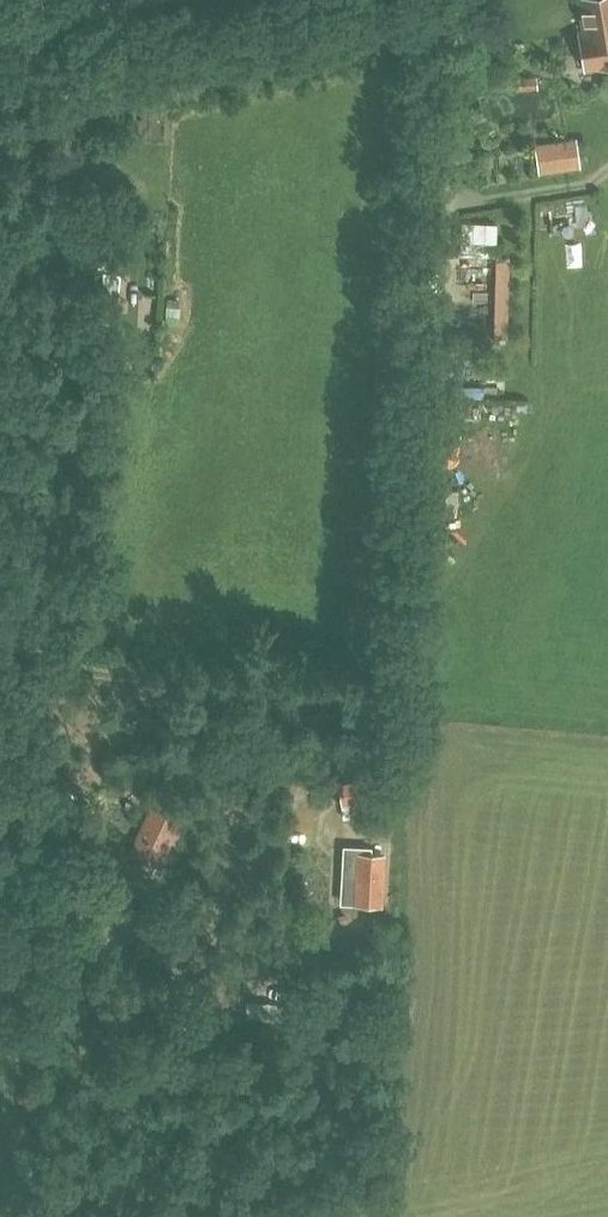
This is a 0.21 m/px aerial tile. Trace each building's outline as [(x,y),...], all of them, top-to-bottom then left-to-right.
[(602,65),(602,67),(607,66),(607,0),(581,0),(586,33),(579,34),(581,44),(577,52),(579,62),(584,64),(585,68),(602,65)] [(580,166),(576,138),(534,144),(538,172),(580,166)] [(474,240),(509,240),(509,223),(475,223),(474,240)] [(117,309),(118,276),(105,274),(102,307),(117,309)] [(484,350),(485,331),(452,329),(451,348),(484,350)] [(365,779),(342,781),(344,798),(367,796),(365,779)] [(160,869),(182,820),(150,806),(128,853),(160,869)] [(383,907),(386,853),(355,852),(352,905),(383,907)] [(298,1019),(299,1006),(252,1002),(251,1017),(298,1019)]
